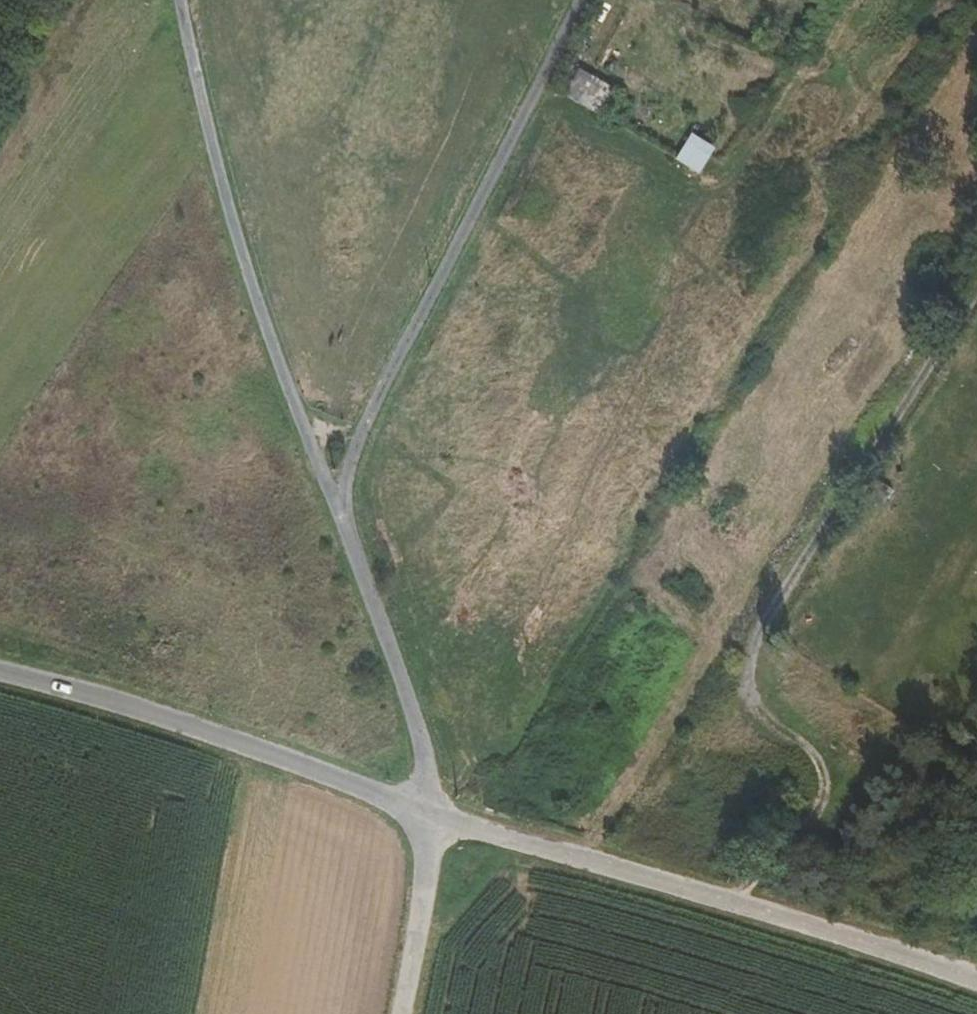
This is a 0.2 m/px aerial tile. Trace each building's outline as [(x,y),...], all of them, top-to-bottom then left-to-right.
[(595,106),(606,79),(580,68),(568,95),(595,106)] [(694,131),(678,157),(702,172),(718,145),(694,131)]
